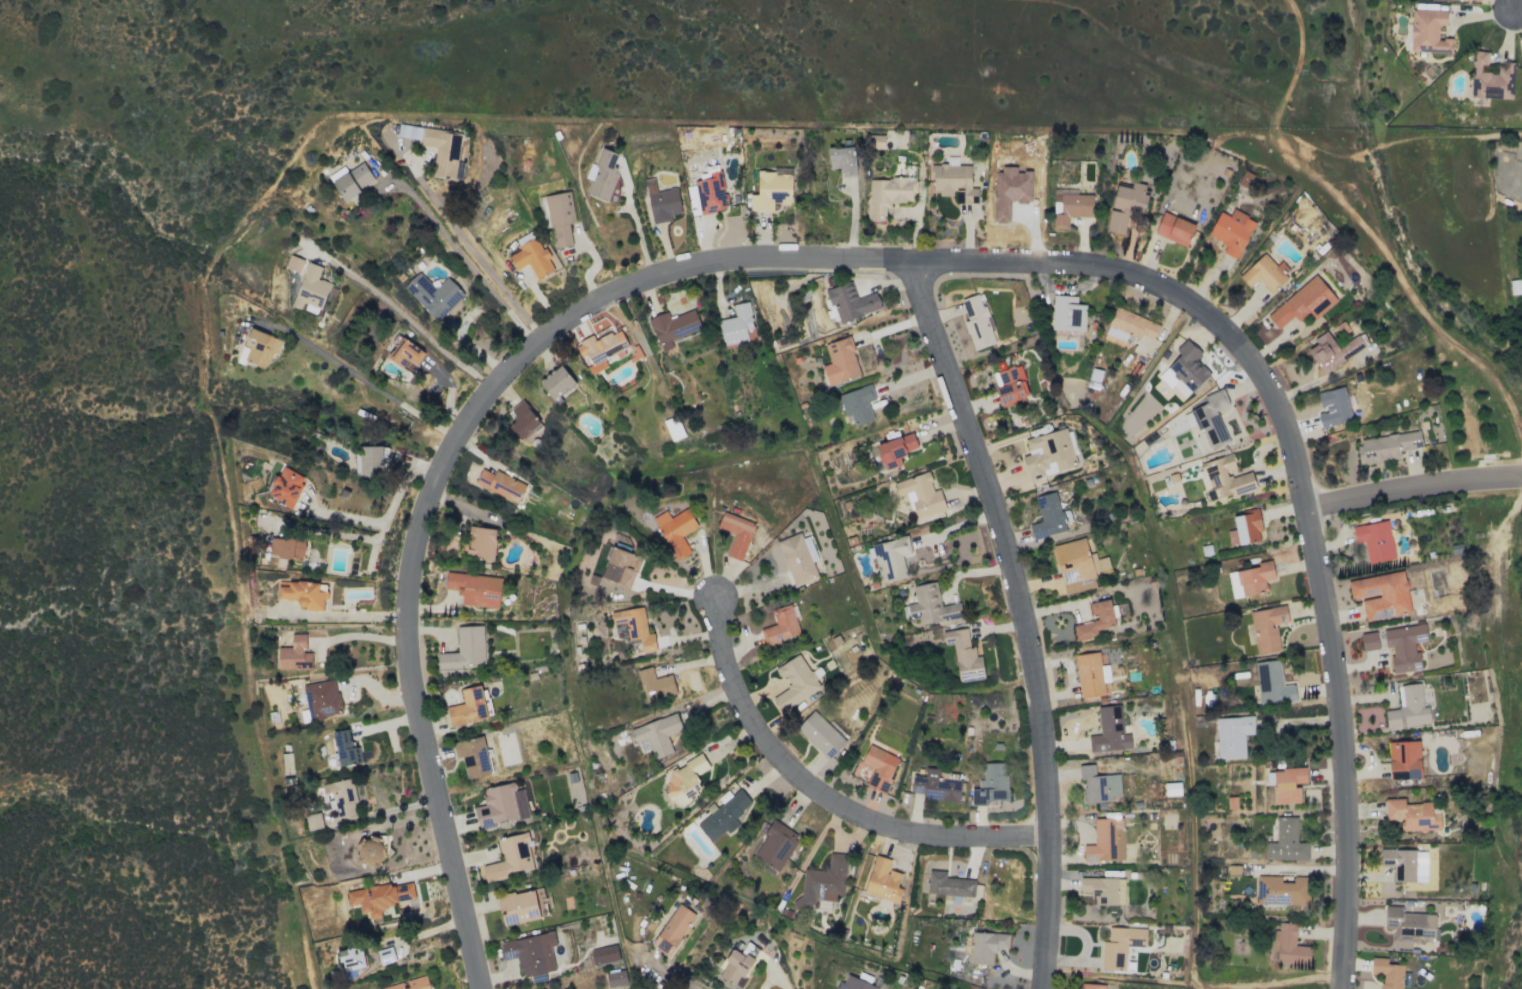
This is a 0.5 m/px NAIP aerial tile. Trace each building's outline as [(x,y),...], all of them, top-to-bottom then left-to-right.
[(1410,51),(1452,52),(1452,39),(1438,38),(1438,25),(1446,25),(1446,10),(1411,9),(1410,51)] [(1471,97),(1511,99),(1513,63),(1496,63),(1496,71),(1486,71),(1487,51),(1473,51),(1471,97)] [(461,133),(398,125),(397,136),(422,140),(422,146),(436,148),(432,176),(455,178),(461,133)] [(857,174),(852,145),(827,149),(830,168),(840,167),(841,176),(857,174)] [(607,201),(619,170),(612,168),(618,154),(603,148),(585,193),(607,201)] [(375,182),(363,162),(345,173),(344,171),(332,179),(345,200),(375,182)] [(971,187),(971,165),(932,165),(932,194),(953,194),(953,191),(962,191),(962,203),(971,203),(971,196),(977,196),(977,187),(971,187)] [(1252,174),(1244,170),(1237,183),(1245,187),(1252,174)] [(757,195),(750,194),(750,210),(773,210),(773,200),(791,200),(792,173),(758,172),(757,195)] [(996,173),(996,199),(1031,200),(1031,174),(996,173)] [(652,224),(671,220),(670,214),(681,212),(677,188),(656,191),(654,178),(644,179),(652,224)] [(869,178),(870,220),(885,220),(885,203),(915,202),(914,178),(869,178)] [(1123,234),(1127,210),(1143,212),(1147,185),(1131,182),(1131,188),(1115,185),(1112,209),(1109,209),(1106,232),(1123,234)] [(1093,217),(1093,195),(1077,194),(1077,189),(1053,189),(1052,229),(1067,229),(1068,216),(1093,217)] [(575,222),(570,191),(545,195),(553,248),(572,245),(568,224),(575,222)] [(1229,216),(1219,211),(1208,236),(1226,244),(1223,252),(1237,259),(1255,220),(1232,210),(1229,216)] [(1195,222),(1161,213),(1154,236),(1188,245),(1195,222)] [(517,245),(519,250),(508,256),(515,270),(529,263),(536,279),(555,270),(544,247),(541,248),(535,237),(517,245)] [(1239,276),(1249,288),(1258,279),(1270,292),(1291,273),(1281,261),(1276,266),(1264,253),(1239,276)] [(299,272),(303,260),(289,255),(285,267),(299,272)] [(321,266),(306,262),(293,306),(319,314),(324,298),(332,300),(336,286),(317,280),(321,266)] [(403,287),(437,321),(464,294),(447,277),(435,288),(418,272),(403,287)] [(1266,315),(1277,329),(1293,316),(1297,320),(1308,311),(1314,319),(1337,301),(1316,275),(1266,315)] [(827,290),(837,323),(882,309),(877,292),(857,299),(851,282),(827,290)] [(973,350),(995,343),(980,293),(961,299),(967,320),(965,321),(973,350)] [(1077,296),(1052,295),(1051,330),(1084,331),(1085,304),(1077,304),(1077,296)] [(733,304),(735,317),(719,319),(723,345),(748,342),(746,330),(753,328),(749,302),(733,304)] [(1124,340),(1126,334),(1139,338),(1140,335),(1154,340),(1159,323),(1114,308),(1105,333),(1124,340)] [(670,340),(701,331),(695,310),(669,318),(667,312),(650,318),(660,352),(673,348),(670,340)] [(283,340),(250,328),(244,345),(245,346),(241,358),(267,367),(273,352),(278,354),(283,340)] [(630,350),(621,328),(594,340),(593,336),(575,343),(582,361),(585,360),(591,374),(608,367),(604,359),(618,353),(619,355),(630,350)] [(860,375),(849,336),(824,344),(830,363),(822,365),(827,385),(860,375)] [(415,368),(425,352),(401,337),(387,358),(403,368),(407,362),(415,368)] [(1166,368),(1190,392),(1209,373),(1195,360),(1201,354),(1186,339),(1175,350),(1179,355),(1166,368)] [(555,401),(575,382),(559,364),(538,383),(555,401)] [(1001,406),(1030,397),(1019,365),(991,373),(1001,406)] [(839,395),(851,427),(874,419),(868,402),(876,399),(870,384),(839,395)] [(1316,392),(1320,408),(1324,407),(1326,411),(1317,413),(1321,428),(1352,421),(1345,386),(1316,392)] [(1206,404),(1193,409),(1209,450),(1229,442),(1217,409),(1229,404),(1223,388),(1203,396),(1206,404)] [(541,425),(523,399),(509,409),(517,420),(509,425),(519,439),(541,425)] [(1024,439),(1029,455),(1022,457),(1028,479),(1076,466),(1066,428),(1024,439)] [(1400,459),(1399,451),(1422,448),(1420,431),(1357,438),(1360,463),(1400,459)] [(898,455),(918,449),(913,433),(876,444),(884,471),(901,465),(898,455)] [(355,454),(355,476),(386,475),(386,446),(362,447),(362,453),(355,454)] [(1251,471),(1228,477),(1226,471),(1236,468),(1232,453),(1202,462),(1213,501),(1256,488),(1251,471)] [(290,508),(306,478),(282,465),(266,495),(290,508)] [(495,470),(493,474),(482,469),(475,483),(518,503),(527,485),(495,470)] [(945,510),(939,489),(933,491),(928,472),(893,483),(897,497),(907,493),(915,519),(945,510)] [(1036,496),(1040,522),(1030,524),(1032,538),(1065,531),(1057,492),(1036,496)] [(670,517),(666,511),(653,517),(674,561),(691,553),(682,535),(697,527),(688,508),(670,517)] [(1232,515),(1235,530),(1227,531),(1229,546),(1262,540),(1257,510),(1232,515)] [(726,556),(743,561),(754,521),(722,513),(718,530),(732,534),(726,556)] [(1394,558),(1388,520),(1352,526),(1355,543),(1364,541),(1368,563),(1394,558)] [(465,557),(492,561),(497,530),(470,525),(465,557)] [(777,541),(794,586),(817,578),(801,533),(777,541)] [(907,577),(902,557),(912,554),(908,536),(872,544),(881,582),(907,577)] [(305,539),(270,538),(269,557),(304,558),(305,539)] [(631,588),(641,557),(611,547),(601,578),(631,588)] [(1227,573),(1232,598),(1267,591),(1265,581),(1275,579),(1271,559),(1257,562),(1258,567),(1227,573)] [(1411,613),(1404,571),(1348,580),(1351,599),(1361,598),(1365,621),(1411,613)] [(461,605),(499,608),(502,577),(446,572),(444,591),(462,592),(461,605)] [(324,610),(324,582),(288,581),(288,587),(278,586),(277,599),(299,600),(298,609),(324,610)] [(941,606),(936,581),(912,586),(915,603),(907,604),(909,615),(917,614),(920,625),(962,617),(959,603),(941,606)] [(1072,625),(1075,641),(1097,637),(1096,629),(1115,626),(1110,599),(1090,602),(1093,621),(1072,625)] [(761,628),(765,643),(799,636),(792,604),(772,609),(775,625),(761,628)] [(1256,654),(1280,650),(1276,625),(1289,623),(1286,605),(1250,611),(1256,654)] [(612,624),(626,622),(628,640),(639,639),(641,652),(656,651),(654,633),(647,633),(643,607),(611,611),(612,624)] [(1383,629),(1385,648),(1390,647),(1393,673),(1421,670),(1419,651),(1414,652),(1413,642),(1427,641),(1425,624),(1383,629)] [(457,627),(457,652),(436,653),(437,671),(461,670),(461,666),(485,665),(483,626),(457,627)] [(1362,650),(1378,649),(1376,632),(1360,633),(1362,650)] [(291,634),(291,647),(278,647),(278,669),(311,668),(311,652),(306,653),(306,634),(291,634)] [(1075,655),(1081,698),(1105,695),(1103,682),(1110,681),(1107,665),(1101,666),(1099,651),(1075,655)] [(821,687),(799,653),(776,668),(788,687),(772,697),(781,712),(821,687)] [(1254,663),(1260,705),(1296,700),(1294,684),(1283,686),(1279,659),(1254,663)] [(638,669),(644,700),(676,693),(672,674),(654,678),(652,667),(638,669)] [(342,714),(336,679),(303,685),(310,719),(342,714)] [(1431,724),(1428,707),(1423,707),(1420,683),(1397,686),(1400,708),(1384,710),(1386,729),(1431,724)] [(460,689),(463,704),(447,707),(450,726),(487,719),(481,685),(460,689)] [(1131,750),(1130,734),(1121,734),(1120,705),(1098,706),(1099,735),(1088,736),(1089,751),(1131,750)] [(795,729),(828,760),(846,741),(813,710),(795,729)] [(630,728),(635,742),(647,738),(654,759),(673,753),(667,735),(682,730),(676,713),(630,728)] [(1216,718),(1218,759),(1245,758),(1244,735),(1254,734),(1253,716),(1216,718)] [(334,731),(337,766),(361,764),(359,744),(350,745),(349,730),(334,731)] [(491,774),(483,736),(453,743),(456,758),(462,757),(467,779),(491,774)] [(1388,742),(1389,771),(1399,771),(1399,778),(1421,778),(1419,741),(1388,742)] [(899,758),(869,744),(861,762),(874,768),(866,785),(884,793),(899,758)] [(684,791),(689,799),(703,792),(695,776),(709,768),(701,754),(663,774),(674,796),(684,791)] [(1006,763),(982,763),(983,780),(978,780),(978,789),(971,789),(971,806),(987,805),(987,801),(1007,801),(1006,763)] [(1085,803),(1111,802),(1111,795),(1120,795),(1119,774),(1095,776),(1094,764),(1078,765),(1079,780),(1083,780),(1085,803)] [(910,792),(924,793),(924,800),(959,802),(960,780),(937,778),(938,769),(925,768),(924,776),(911,775),(910,792)] [(1300,803),(1300,784),(1306,784),(1306,768),(1273,769),(1274,804),(1300,803)] [(321,783),(324,802),(334,801),(336,816),(357,814),(352,779),(321,783)] [(529,816),(523,788),(517,789),(515,782),(482,789),(485,805),(473,808),(478,830),(495,827),(494,823),(529,816)] [(712,842),(726,829),(753,804),(739,788),(697,826),(712,842)] [(1385,798),(1385,819),(1400,819),(1401,831),(1440,830),(1440,813),(1432,813),(1432,803),(1404,803),(1404,798),(1385,798)] [(307,830),(322,828),(320,813),(305,814),(307,830)] [(1296,817),(1276,817),(1276,842),(1264,842),(1265,860),(1308,859),(1308,842),(1297,842),(1296,817)] [(1084,862),(1124,860),(1122,818),(1094,819),(1095,845),(1083,845),(1084,862)] [(752,855),(777,871),(800,836),(775,820),(752,855)] [(533,869),(527,841),(529,841),(527,832),(497,839),(502,861),(482,866),(485,880),(533,869)] [(360,863),(383,862),(382,836),(359,838),(360,863)] [(803,869),(801,899),(794,899),(794,907),(813,908),(814,898),(843,901),(847,854),(828,853),(827,871),(803,869)] [(901,873),(888,870),(891,859),(874,855),(865,894),(898,902),(901,888),(898,888),(901,873)] [(946,877),(947,871),(929,870),(928,894),(973,896),(974,879),(946,877)] [(1281,876),(1257,876),(1256,904),(1306,905),(1307,877),(1293,877),(1293,883),(1281,882),(1281,876)] [(1093,905),(1124,904),(1124,877),(1080,878),(1080,892),(1093,891),(1093,905)] [(497,897),(503,926),(548,916),(542,887),(497,897)] [(696,914),(677,903),(651,946),(669,957),(696,914)] [(1437,913),(1401,913),(1401,906),(1384,906),(1384,929),(1393,929),(1393,941),(1436,942),(1437,913)] [(1296,923),(1279,922),(1278,930),(1273,930),(1272,964),(1309,966),(1309,946),(1295,946),(1296,923)] [(1145,947),(1146,928),(1108,927),(1108,942),(1102,942),(1100,970),(1125,970),(1126,946),(1145,947)] [(500,942),(504,960),(517,957),(521,977),(555,971),(551,946),(556,945),(554,932),(500,942)] [(1008,948),(1008,933),(971,932),(970,964),(993,965),(994,948),(1008,948)] [(590,950),(592,964),(619,960),(617,945),(590,950)] [(339,951),(343,971),(365,966),(361,946),(339,951)] [(733,985),(739,975),(744,978),(756,958),(745,951),(742,955),(733,949),(717,976),(733,985)] [(1387,964),(1387,958),(1371,957),(1370,974),(1381,974),(1380,988),(1401,988),(1403,965),(1387,964)] [(608,987),(627,984),(625,970),(605,972),(608,987)] [(427,975),(374,988),(430,988),(427,975)] [(882,988),(846,975),(844,982),(839,980),(836,988),(881,988),(882,988)]
